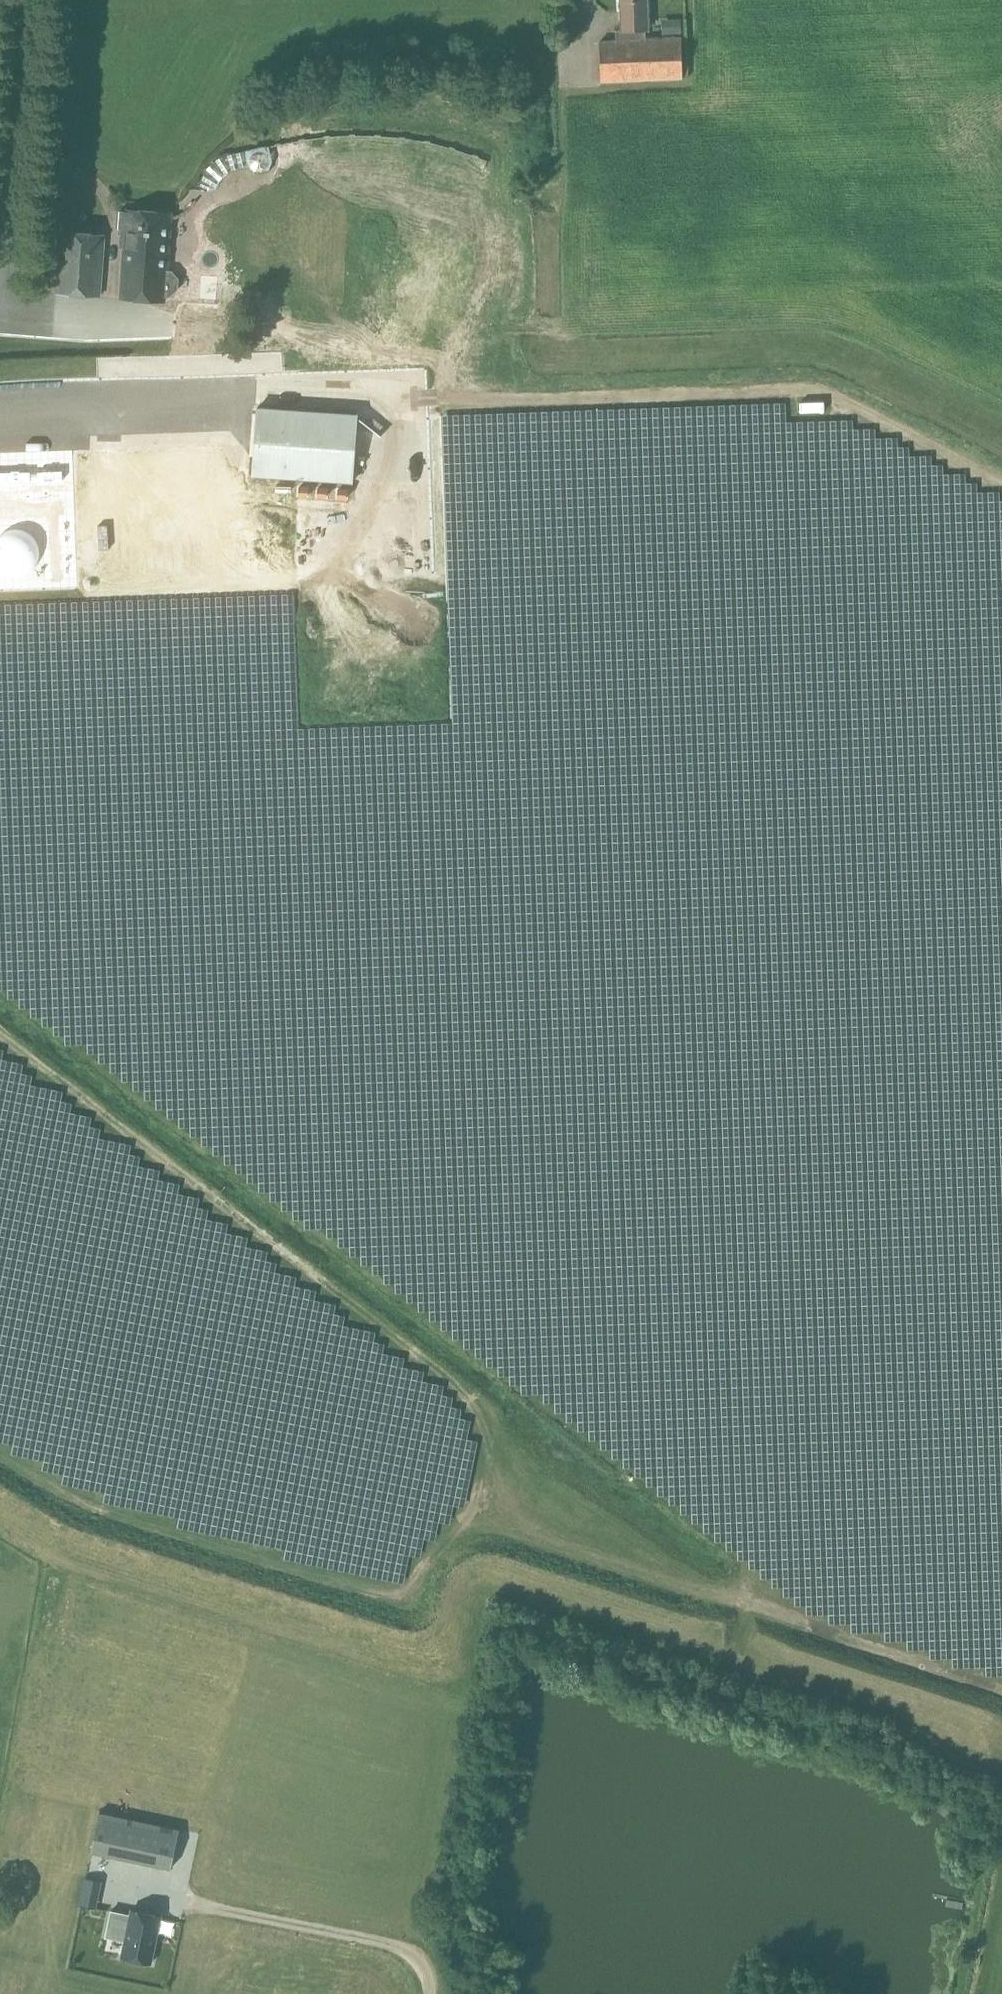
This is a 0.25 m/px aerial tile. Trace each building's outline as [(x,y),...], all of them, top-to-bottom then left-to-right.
[(622,30),(626,30),(626,41),(637,40),(637,42),(646,42),(645,30),(648,30),(647,0),(621,0),(622,30)] [(626,41),(599,41),(601,82),(682,79),(680,40),(646,42),(637,42),(637,40),(626,41)] [(271,161),(268,146),(265,147),(265,146),(228,155),(227,153),(220,155),(221,157),(216,160),(214,158),(208,162),(210,164),(207,168),(205,167),(201,173),(203,174),(196,190),(208,192),(214,190),(220,182),(226,176),(235,171),(246,168),(253,174),(262,174),(269,169),(271,161)] [(120,298),(166,301),(172,214),(124,211),(124,212),(120,211),(118,229),(122,229),(121,247),(123,247),(120,298)] [(56,292),(100,295),(105,236),(61,232),(56,292)] [(167,509),(170,458),(161,458),(164,404),(0,395),(0,493),(19,494),(20,482),(84,486),(83,504),(167,509)] [(352,483),(357,415),(257,408),(253,476),(352,483)] [(525,471),(515,483),(517,484),(505,498),(516,507),(538,481),(525,471)] [(75,563),(72,587),(156,595),(164,511),(83,504),(82,519),(26,514),(22,558),(75,563)] [(207,561),(205,587),(322,595),(327,519),(261,514),(260,529),(242,527),(241,546),(240,563),(207,561)] [(595,541),(608,548),(608,547),(647,566),(657,546),(606,520),(595,541)] [(653,562),(665,575),(682,558),(669,545),(653,562)] [(360,712),(173,640),(175,635),(0,568),(0,716),(138,769),(162,708),(145,701),(150,689),(341,761),(360,712)] [(448,671),(452,593),(324,586),(323,594),(311,594),(309,631),(312,631),(311,663),(448,671)] [(744,587),(733,591),(738,604),(749,600),(744,587)] [(883,691),(896,673),(882,662),(868,680),(883,691)] [(962,703),(954,710),(963,723),(972,717),(962,703)] [(971,723),(986,732),(992,722),(978,713),(971,723)] [(516,853),(732,941),(741,918),(714,907),(720,893),(504,806),(494,830),(521,841),(516,853)] [(408,832),(436,842),(441,826),(414,816),(408,832)] [(334,821),(320,833),(335,851),(349,839),(334,821)] [(73,859),(0,832),(0,950),(28,961),(26,967),(44,973),(66,914),(53,910),(73,859)] [(190,872),(205,876),(208,866),(193,861),(190,872)] [(74,1032),(188,1083),(229,990),(246,998),(261,964),(246,958),(250,948),(234,941),(237,934),(205,920),(205,919),(173,905),(135,990),(116,982),(152,901),(104,880),(49,1004),(80,1018),(74,1032)] [(580,894),(575,909),(591,915),(596,900),(580,894)] [(304,913),(301,927),(332,933),(337,908),(319,904),(317,915),(304,913)] [(877,1161),(892,971),(880,970),(881,957),(844,954),(827,1166),(857,1168),(857,1159),(877,1161)] [(273,989),(257,984),(251,1000),(279,1010),(281,1003),(298,1009),(312,972),(283,962),(273,989)] [(992,1044),(993,1037),(911,963),(898,1146),(912,1131),(909,1164),(918,1165),(920,1142),(935,1190),(924,1194),(930,1199),(924,1201),(922,1224),(932,1213),(939,1219),(920,1225),(918,1245),(939,1222),(1001,1278),(1001,1045),(992,1044)] [(379,1083),(392,1089),(421,1024),(377,1005),(360,1043),(375,1049),(369,1062),(370,1063),(360,1086),(375,1093),(379,1083)] [(261,1029),(259,1048),(278,1050),(280,1031),(261,1029)] [(427,1187),(482,1051),(453,1040),(437,1081),(419,1073),(399,1123),(412,1129),(398,1165),(413,1171),(409,1180),(427,1187)] [(415,1246),(512,1285),(576,1128),(567,1125),(579,1095),(513,1068),(463,1192),(477,1198),(475,1202),(489,1208),(482,1224),(453,1213),(447,1228),(426,1220),(415,1246)] [(718,1170),(699,1319),(730,1332),(767,1337),(769,1323),(774,1327),(776,1314),(800,1317),(809,1296),(817,1297),(818,1288),(822,1283),(811,1273),(810,1280),(804,1274),(797,1272),(781,1258),(788,1242),(785,1239),(787,1228),(801,1230),(799,1248),(805,1234),(828,1237),(830,1231),(813,1229),(815,1214),(803,1213),(790,1202),(784,1209),(768,1195),(768,1191),(718,1170)] [(521,1271),(517,1282),(546,1291),(550,1280),(521,1271)] [(562,1290),(556,1299),(574,1310),(580,1300),(562,1290)] [(815,1444),(828,1413),(761,1384),(760,1385),(736,1375),(724,1405),(815,1444)] [(655,1419),(649,1435),(752,1478),(759,1461),(655,1419)] [(881,1509),(887,1493),(825,1470),(827,1464),(777,1446),(773,1458),(787,1464),(784,1472),(795,1476),(790,1490),(815,1500),(820,1487),(881,1509)] [(773,1509),(765,1530),(827,1551),(828,1548),(865,1560),(872,1542),(773,1509)] [(899,1644),(925,1658),(958,1599),(974,1608),(985,1587),(943,1563),(936,1575),(904,1558),(888,1588),(930,1610),(916,1636),(906,1631),(899,1644)] [(171,1868),(180,1829),(100,1812),(91,1851),(171,1868)] [(121,1957),(152,1963),(153,1956),(161,1916),(131,1910),(130,1915),(111,1911),(106,1936),(125,1940),(123,1949),(121,1957)]
